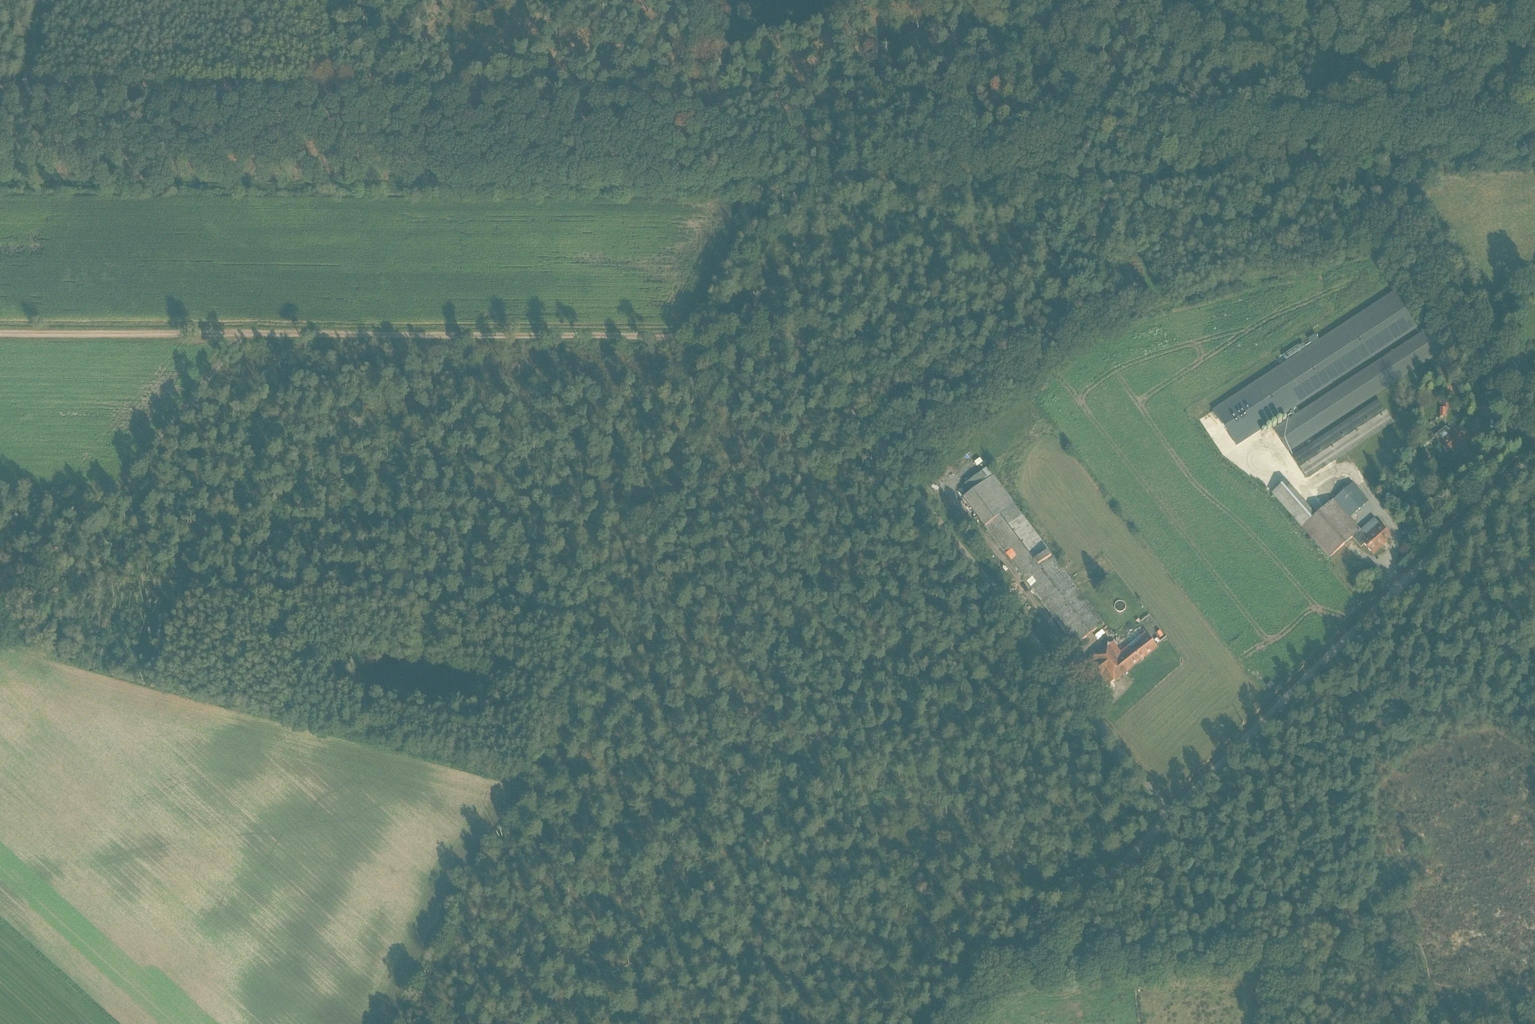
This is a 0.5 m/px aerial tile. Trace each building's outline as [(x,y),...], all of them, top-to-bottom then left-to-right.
[(1237,452),(1418,330),(1394,295),(1213,416),(1237,452)] [(1274,431),(1288,453),(1442,352),(1428,331),(1274,431)] [(1500,369),(1505,376),(1516,368),(1511,361),(1500,369)] [(1378,401),(1291,458),(1306,481),(1393,424),(1378,401)] [(1452,455),(1471,442),(1460,427),(1437,444),(1447,456),(1451,453),(1452,455)] [(991,475),(987,470),(965,486),(969,493),(991,475)] [(1015,506),(993,477),(963,499),(1075,647),(1104,625),(1014,507),(1015,506)] [(1364,546),(1373,555),(1382,547),(1381,545),(1390,538),(1373,520),(1360,532),(1349,520),(1368,503),(1353,485),(1315,516),(1285,483),(1271,495),(1328,560),(1352,540),(1360,549),(1364,546)] [(1106,689),(1158,649),(1145,634),(1121,653),(1112,643),(1096,656),(1094,654),(1088,658),(1091,661),(1086,664),(1106,689)]
